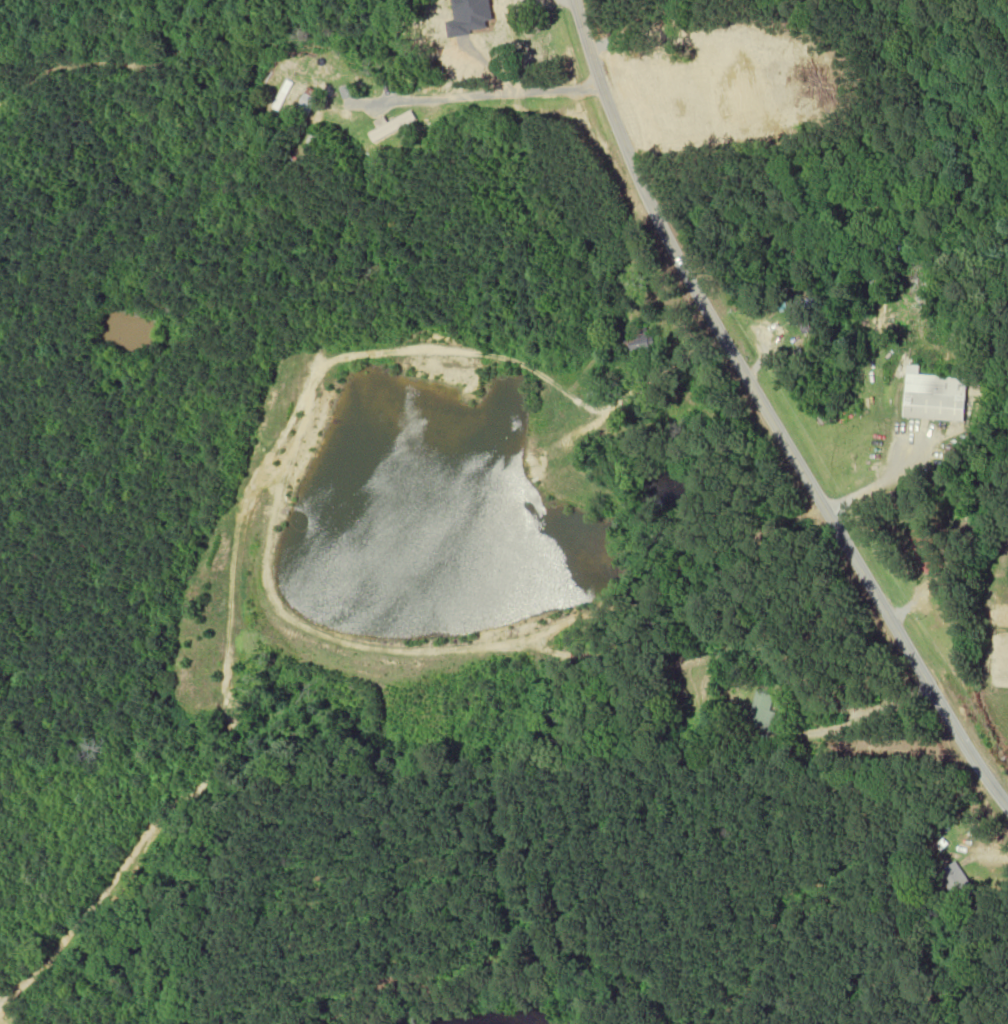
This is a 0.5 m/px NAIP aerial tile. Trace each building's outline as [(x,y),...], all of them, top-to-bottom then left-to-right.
[(301,105),(312,110),(317,101),(305,95),(301,105)] [(623,337),(626,355),(652,351),(647,324),(633,326),(634,335),(623,337)] [(967,377),(919,375),(919,365),(906,364),(903,417),(964,421),(967,377)] [(774,713),(769,711),(773,695),(755,691),(746,726),(769,732),(774,713)] [(968,881),(959,862),(940,872),(949,890),(968,881)]
